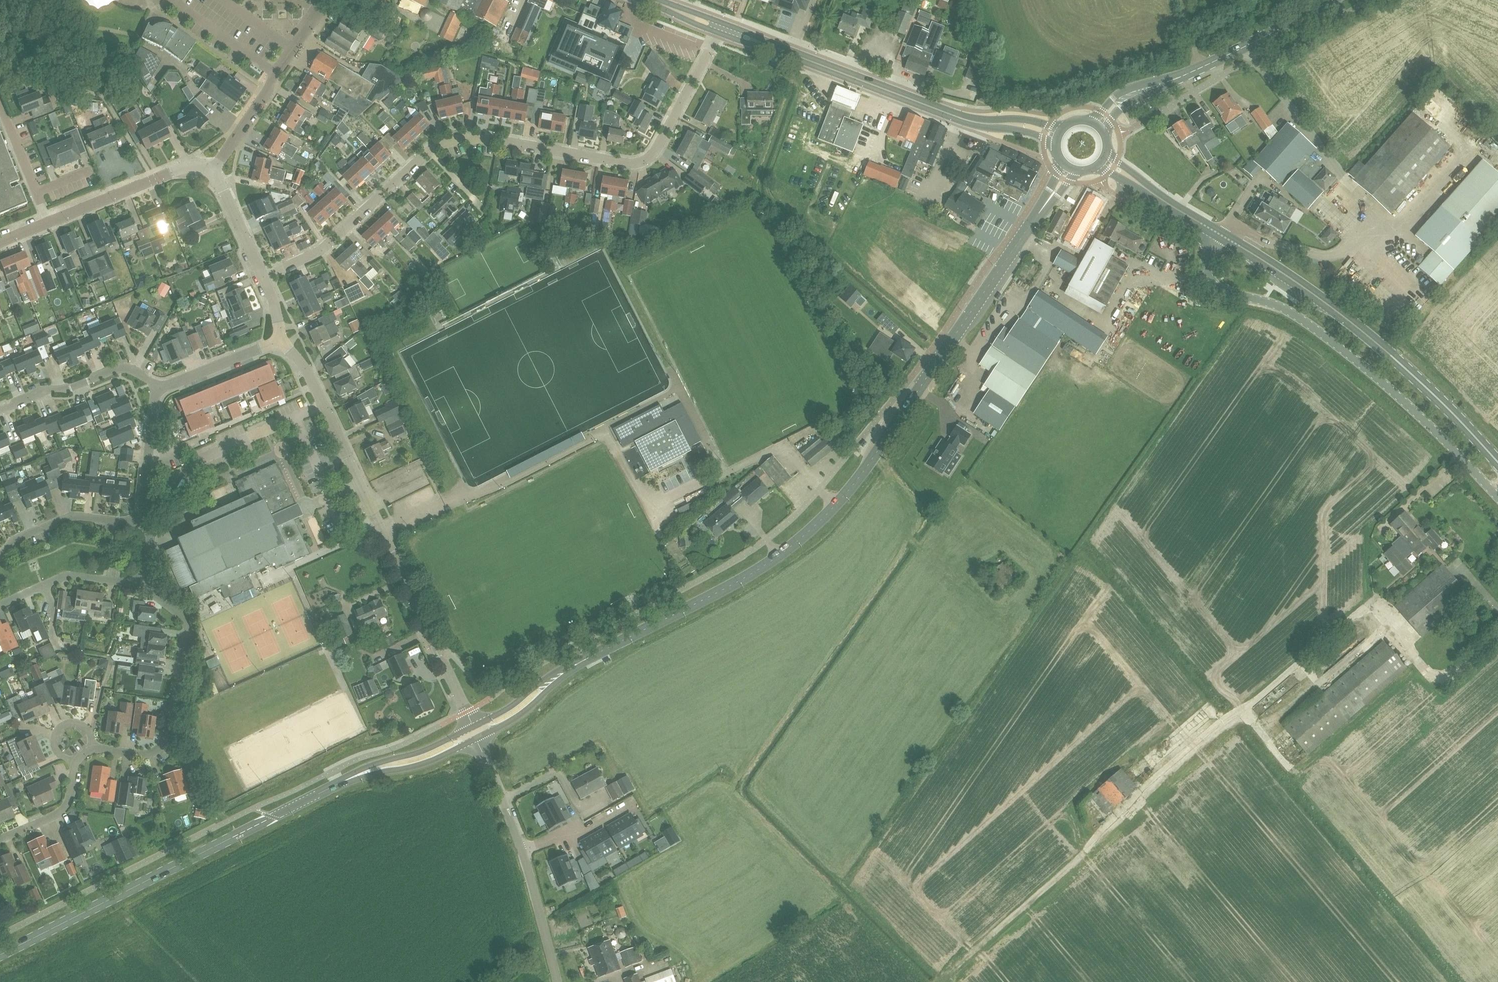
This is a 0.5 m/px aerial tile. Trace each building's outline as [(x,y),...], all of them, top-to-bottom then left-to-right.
[(82,0),(84,2),(87,2),(87,4),(90,6),(93,7),(97,9),(99,11),(101,8),(105,7),(109,7),(110,4),(120,1),(119,0),(82,0)] [(355,1),(364,7),(365,6),(376,12),(383,0),(356,0),(355,1)] [(436,1),(464,14),(466,10),(474,15),(497,27),(509,3),(504,0),(437,0),(436,1)] [(528,3),(529,3),(510,45),(517,48),(519,43),(524,46),(526,42),(541,8),(545,10),(549,0),(529,0),(528,3)] [(783,6),(782,8),(797,13),(803,0),(767,0),(783,6)] [(566,20),(548,63),(575,74),(578,67),(611,81),(626,44),(628,45),(630,39),(628,38),(631,30),(618,25),(619,22),(623,12),(623,11),(622,12),(616,9),(617,7),(616,7),(607,3),(606,3),(603,10),(599,20),(588,15),(583,13),(578,25),(566,20)] [(917,8),(905,3),(901,12),(900,11),(896,20),(897,21),(893,30),(904,35),(908,25),(909,26),(913,16),(914,17),(917,8)] [(839,4),(830,28),(843,33),(845,30),(857,35),(867,10),(857,6),(856,9),(848,6),(847,8),(839,4)] [(370,19),(370,17),(357,13),(350,22),(345,19),(339,28),(338,28),(335,31),(363,48),(371,35),(381,42),(388,30),(370,19)] [(463,18),(451,13),(440,36),(453,41),(463,18)] [(171,27),(173,24),(172,24),(169,22),(166,21),(163,21),(159,21),(156,22),(153,24),(150,25),(149,26),(148,25),(149,24),(148,24),(141,38),(162,48),(163,49),(182,62),(196,42),(195,42),(178,30),(178,29),(176,31),(171,27)] [(931,60),(937,48),(945,27),(932,22),(929,31),(915,26),(903,57),(909,59),(905,69),(925,76),(929,65),(931,60)] [(363,48),(335,31),(326,44),(346,56),(346,55),(357,59),(363,48)] [(132,62),(134,66),(143,71),(145,70),(147,66),(151,68),(157,58),(153,56),(153,55),(140,48),(132,62)] [(938,52),(940,49),(937,48),(931,60),(929,65),(952,74),(957,60),(938,52)] [(646,93),(643,99),(657,107),(660,101),(662,102),(669,87),(662,83),(665,79),(659,72),(666,67),(653,51),(652,51),(645,64),(655,77),(654,79),(650,86),(649,86),(648,86),(647,86),(646,86),(645,87),(645,88),(644,88),(644,89),(644,90),(644,91),(645,92),(646,93)] [(377,100),(380,102),(387,96),(394,90),(406,80),(382,66),(371,64),(363,78),(322,53),(312,70),(341,88),(332,103),(357,118),(377,100)] [(483,56),(481,67),(497,72),(500,61),(483,56)] [(973,60),(966,77),(976,81),(983,64),(973,60)] [(437,68),(432,69),(434,78),(436,77),(438,83),(445,82),(444,81),(441,67),(437,68)] [(540,72),(524,67),(522,74),(539,78),(540,72)] [(207,80),(237,102),(241,96),(243,96),(246,92),(245,91),(246,89),(239,83),(240,81),(234,77),(233,79),(229,76),(226,80),(213,71),(207,80)] [(988,74),(980,72),(976,81),(984,84),(988,74)] [(576,81),(586,86),(590,78),(580,73),(576,81)] [(302,86),(322,98),(328,88),(308,76),(302,86)] [(237,102),(206,80),(199,90),(230,112),(237,102)] [(613,85),(601,80),(597,90),(609,95),(613,85)] [(863,93),(839,83),(833,99),(857,108),(863,93)] [(181,90),(189,102),(194,97),(187,86),(181,90)] [(322,98),(302,86),(296,96),(315,108),(318,103),(312,99),(315,95),(321,98),(322,98)] [(482,89),(478,114),(490,116),(493,100),(493,94),(488,93),(489,90),(482,89)] [(538,91),(530,89),(528,103),(535,104),(537,97),(538,91)] [(394,90),(387,96),(393,103),(399,97),(394,90)] [(616,90),(613,97),(634,108),(630,115),(636,119),(633,125),(640,129),(639,131),(645,134),(650,125),(649,124),(653,118),(644,113),(647,107),(616,90)] [(30,96),(19,101),(24,114),(30,111),(31,111),(33,118),(42,114),(53,110),(47,96),(41,99),(38,93),(30,96)] [(453,93),(447,94),(453,116),(465,113),(461,97),(454,98),(453,93)] [(721,113),(726,104),(723,103),(724,100),(710,93),(696,120),(710,127),(718,111),(721,113)] [(748,110),(742,110),(742,125),(751,125),(751,116),(772,116),(772,93),(748,93),(748,110)] [(985,103),(988,95),(983,93),(980,101),(985,103)] [(1228,93),(1213,104),(1223,117),(1222,118),(1226,123),(1227,123),(1228,124),(1225,126),(1230,134),(1238,128),(1232,119),(1240,113),(1236,108),(1238,107),(1237,106),(1228,93)] [(444,101),(437,103),(441,119),(453,116),(447,94),(443,95),(444,101)] [(544,98),(537,97),(532,123),(540,124),(539,129),(551,131),(555,111),(543,109),(544,98)] [(202,107),(202,106),(202,105),(195,98),(190,103),(194,107),(185,115),(186,117),(177,122),(182,133),(195,127),(198,125),(201,128),(207,121),(204,118),(197,110),(201,106),(202,107)] [(505,102),(502,118),(514,120),(517,104),(517,99),(513,98),(512,103),(505,102)] [(493,100),(490,116),(502,118),(505,102),(493,100)] [(401,111),(407,106),(403,101),(397,107),(401,111)] [(292,103),(286,113),(299,121),(304,124),(307,119),(310,121),(314,115),(305,110),(305,111),(292,103)] [(159,104),(152,109),(160,121),(166,116),(159,104)] [(516,104),(514,120),(526,122),(529,106),(516,104)] [(598,129),(596,128),(597,126),(596,126),(597,120),(596,118),(591,118),(590,116),(591,113),(592,113),(593,108),(582,106),(581,112),(580,112),(579,114),(578,114),(577,120),(582,121),(582,124),(580,136),(587,137),(586,139),(596,140),(598,129)] [(853,153),(864,125),(849,119),(851,114),(832,106),(819,140),(853,153)] [(319,114),(320,114),(328,119),(331,121),(335,116),(323,108),(319,114)] [(1264,131),(1272,125),(1260,108),(1252,114),(1264,131)] [(140,117),(136,109),(129,113),(126,109),(119,113),(121,118),(131,134),(139,129),(136,124),(139,122),(140,117)] [(1196,128),(1206,145),(1217,138),(1211,129),(1213,128),(1210,124),(1212,122),(1207,114),(1205,116),(1202,109),(1191,116),(1198,127),(1196,128)] [(392,120),(392,119),(384,110),(378,116),(386,125),(388,123),(394,128),(397,125),(392,120)] [(624,144),(626,133),(619,132),(620,124),(621,117),(611,112),(610,111),(606,111),(603,122),(612,124),(611,130),(610,130),(608,141),(624,144)] [(304,124),(299,121),(286,113),(280,122),(293,131),(301,136),(305,130),(301,128),(304,124)] [(1391,213),(1450,147),(1413,113),(1354,180),(1391,213)] [(328,119),(320,114),(317,119),(326,124),(328,119)] [(406,117),(421,133),(430,125),(420,114),(415,119),(410,114),(406,117)] [(925,122),(907,114),(902,127),(894,123),(889,136),(905,142),(906,140),(915,144),(925,122)] [(567,117),(554,115),(551,131),(564,133),(567,117)] [(93,150),(116,141),(111,127),(110,127),(106,116),(93,122),(97,132),(88,136),(93,150)] [(169,136),(162,122),(155,125),(151,117),(147,119),(159,142),(169,136)] [(159,142),(147,119),(143,121),(147,129),(138,133),(146,148),(159,142)] [(1184,122),(1183,121),(1167,130),(1171,136),(1173,134),(1179,144),(1182,149),(1187,146),(1189,149),(1197,144),(1208,162),(1212,169),(1218,166),(1213,158),(1205,145),(1206,145),(1196,128),(1194,129),(1189,120),(1184,122)] [(39,134),(34,121),(28,123),(33,136),(39,134)] [(343,121),(338,128),(345,136),(351,130),(343,121)] [(402,130),(413,141),(421,133),(411,122),(402,130)] [(948,132),(925,122),(915,144),(902,175),(911,179),(919,161),(933,167),(948,132)] [(1308,209),(1323,192),(1310,181),(1322,167),(1309,156),(1316,149),(1288,124),(1255,161),(1252,159),(1244,169),(1253,177),(1261,167),(1308,209)] [(413,141),(402,130),(398,125),(397,125),(394,128),(399,134),(393,138),(389,133),(385,137),(393,147),(398,143),(404,150),(413,141)] [(724,133),(712,127),(708,134),(721,140),(724,133)] [(82,142),(77,128),(64,133),(67,141),(60,144),(68,163),(70,162),(72,164),(77,162),(77,160),(80,158),(75,145),(82,142)] [(270,138),(295,154),(298,149),(292,146),(292,147),(286,143),(290,137),(276,128),(270,138)] [(0,132),(0,189),(20,181),(0,132)] [(363,132),(357,137),(366,146),(372,141),(363,132)] [(712,136),(709,143),(689,132),(688,134),(686,133),(682,140),(684,141),(683,143),(703,154),(707,156),(711,146),(729,155),(733,147),(712,136)] [(337,134),(332,142),(333,143),(333,144),(336,147),(342,142),(341,141),(342,140),(337,134)] [(292,158),(295,154),(270,138),(264,148),(278,156),(281,151),(292,158)] [(371,152),(382,164),(391,155),(388,152),(392,148),(383,139),(379,143),(380,144),(371,152)] [(48,140),(37,144),(42,158),(50,155),(56,168),(59,167),(60,168),(65,167),(65,164),(68,163),(60,144),(52,148),(48,140)] [(703,154),(683,143),(677,154),(691,162),(696,153),(702,156),(703,154)] [(963,178),(961,182),(968,186),(975,175),(978,177),(978,178),(977,180),(989,186),(1002,193),(1009,197),(1010,197),(1016,201),(1019,202),(1024,191),(1028,193),(1037,174),(1015,163),(990,150),(987,155),(984,161),(977,156),(970,168),(963,178)] [(382,164),(371,152),(362,160),(373,172),(382,164)] [(364,180),(373,172),(362,160),(357,155),(354,158),(359,163),(353,169),(364,180)] [(255,169),(285,176),(286,171),(272,168),(273,162),(258,158),(255,169)] [(343,158),(338,164),(342,169),(348,163),(343,158)] [(509,161),(506,174),(523,177),(522,185),(541,189),(544,175),(534,173),(535,165),(509,161)] [(318,168),(322,173),(328,168),(324,162),(318,168)] [(876,179),(897,187),(902,174),(882,166),(876,179)] [(1325,189),(1336,177),(1326,168),(1315,181),(1325,189)] [(285,176),(255,169),(253,181),(268,184),(269,179),(284,183),(285,176)] [(298,169),(293,183),(300,185),(305,172),(298,169)] [(355,189),(364,180),(353,169),(344,177),(355,189)] [(656,175),(666,191),(675,186),(677,189),(683,185),(675,171),(669,174),(666,169),(656,175)] [(322,177),(328,183),(334,178),(328,171),(322,177)] [(430,194),(431,193),(440,184),(428,171),(417,181),(430,194)] [(576,173),(564,171),(561,187),(567,188),(565,203),(570,204),(576,173)] [(705,187),(686,172),(682,178),(701,193),(705,187)] [(576,173),(573,189),(586,191),(588,175),(576,173)] [(645,204),(651,201),(651,202),(658,198),(657,197),(666,191),(656,175),(647,181),(649,185),(638,192),(645,204)] [(904,177),(899,189),(905,192),(910,179),(904,177)] [(337,189),(332,184),(327,188),(322,183),(318,178),(314,182),(318,187),(318,186),(339,210),(348,201),(337,189)] [(614,196),(616,180),(604,178),(601,194),(614,196)] [(614,196),(613,196),(611,211),(615,212),(617,212),(619,197),(626,198),(629,182),(616,180),(614,196)] [(977,180),(972,190),(984,196),(989,186),(977,180)] [(961,182),(946,206),(960,215),(971,198),(964,193),(968,187),(961,182)] [(0,193),(0,215),(28,203),(20,185),(0,193)] [(323,201),(319,205),(330,218),(339,210),(318,186),(318,187),(313,190),(323,201)] [(520,193),(521,188),(508,186),(507,192),(503,192),(501,206),(500,210),(514,213),(514,208),(518,209),(519,199),(523,200),(524,194),(520,193)] [(535,199),(537,189),(528,187),(526,197),(535,199)] [(306,192),(302,195),(314,209),(309,214),(321,226),(330,218),(319,205),(309,194),(308,195),(306,192)] [(416,208),(417,207),(421,212),(433,200),(430,196),(423,203),(422,202),(413,193),(407,198),(416,208)] [(459,209),(455,205),(458,203),(448,193),(430,210),(439,220),(445,215),(449,218),(459,209)] [(1273,193),(1266,204),(1280,212),(1272,227),(1284,234),(1292,221),(1290,219),(1297,207),(1273,193)] [(293,199),(299,206),(304,202),(298,194),(293,199)] [(1078,248),(1104,203),(1088,194),(1074,220),(1068,216),(1059,211),(1048,232),(1057,236),(1078,248)] [(409,211),(394,195),(388,201),(403,217),(409,211)] [(262,201),(251,206),(258,219),(269,214),(272,219),(282,215),(287,213),(296,209),(296,208),(292,199),(278,206),(276,207),(274,203),(272,197),(262,201)] [(971,198),(960,215),(965,218),(963,221),(970,225),(972,223),(974,224),(985,207),(971,198)] [(592,199),(591,205),(590,213),(599,214),(601,200),(592,199)] [(631,212),(632,202),(625,201),(624,210),(631,212)] [(1254,216),(1272,227),(1280,212),(1266,204),(1265,205),(1262,203),(1254,216)] [(185,228),(188,226),(193,236),(208,229),(199,211),(196,213),(192,204),(177,211),(180,218),(175,220),(179,230),(185,228)] [(539,219),(547,220),(550,206),(541,205),(539,219)] [(1436,213),(1415,236),(1434,252),(1429,258),(1428,257),(1419,266),(1441,285),(1474,247),(1481,239),(1442,206),(1436,213)] [(151,226),(145,229),(148,238),(152,248),(165,243),(162,233),(161,233),(158,224),(164,221),(159,208),(158,209),(157,207),(151,210),(152,211),(145,214),(151,226)] [(296,209),(287,213),(289,218),(298,214),(296,209)] [(633,223),(639,225),(640,218),(646,220),(647,213),(635,211),(633,223)] [(400,233),(399,234),(394,228),(400,223),(390,212),(381,220),(396,237),(409,251),(415,246),(407,236),(404,239),(400,233)] [(454,247),(459,241),(465,236),(462,233),(475,222),(473,219),(475,218),(470,213),(468,214),(466,212),(453,224),(456,227),(450,232),(445,237),(454,247)] [(133,244),(130,236),(137,233),(137,231),(134,223),(135,222),(133,217),(124,221),(124,222),(117,226),(125,247),(133,244)] [(372,229),(382,239),(390,232),(395,237),(396,237),(381,220),(372,229)] [(1125,227),(1112,220),(1104,236),(1111,240),(1110,242),(1115,245),(1124,229),(1125,227)] [(102,221),(88,226),(97,249),(116,241),(110,228),(105,230),(102,221)] [(289,225),(289,226),(284,228),(281,222),(266,229),(271,240),(299,227),(296,222),(289,225)] [(645,224),(645,226),(641,225),(639,233),(655,236),(657,227),(645,224)] [(293,236),(301,232),(299,227),(271,240),(276,251),(291,244),(288,238),(293,235),(293,236)] [(422,227),(416,232),(425,241),(430,235),(422,227)] [(373,248),(378,243),(383,249),(387,245),(382,239),(372,229),(363,237),(373,248)] [(413,229),(408,236),(416,245),(422,239),(413,229)] [(1143,239),(1124,229),(1117,243),(1136,252),(1143,239)] [(74,232),(62,237),(69,253),(78,249),(83,261),(90,258),(87,250),(85,251),(80,238),(76,239),(74,232)] [(148,238),(136,242),(140,253),(152,248),(148,238)] [(1114,251),(1095,240),(1069,286),(1088,297),(1114,251)] [(47,243),(37,247),(43,264),(52,260),(55,269),(64,291),(74,287),(73,284),(62,255),(57,257),(54,248),(50,250),(47,243)] [(355,245),(346,253),(361,269),(360,269),(366,275),(370,271),(364,266),(359,261),(364,256),(355,245)] [(390,260),(396,255),(392,250),(386,256),(390,260)] [(1074,275),(1081,262),(1062,251),(1055,264),(1074,275)] [(23,269),(31,266),(25,252),(13,257),(23,283),(31,302),(38,299),(30,279),(28,280),(23,269)] [(106,252),(94,257),(101,275),(113,270),(106,252)] [(361,269),(346,253),(337,261),(347,272),(352,267),(357,273),(360,269),(361,269)] [(1129,266),(1111,256),(1088,296),(1106,306),(1129,266)] [(13,257),(8,259),(7,257),(1,259),(2,261),(1,262),(6,276),(9,283),(16,280),(18,285),(17,285),(21,295),(27,293),(13,257)] [(73,271),(80,268),(76,257),(68,260),(73,271)] [(90,258),(83,261),(91,280),(101,275),(94,257),(90,258)] [(213,277),(203,281),(207,291),(224,285),(222,279),(234,274),(229,259),(209,267),(213,277)] [(370,263),(378,272),(383,268),(375,259),(370,263)] [(37,266),(29,269),(41,298),(48,295),(37,266)] [(370,280),(370,279),(366,275),(360,280),(364,285),(369,290),(375,285),(370,280)] [(307,277),(292,284),(297,295),(312,288),(307,277)] [(323,277),(315,281),(317,286),(325,282),(323,277)] [(336,291),(343,287),(338,278),(331,282),(336,291)] [(302,306),(317,299),(314,293),(328,287),(325,282),(297,295),(302,306)] [(847,304),(850,306),(861,294),(858,292),(850,285),(840,297),(847,304)] [(232,306),(247,300),(242,288),(232,293),(229,286),(217,291),(222,303),(230,300),(232,306)] [(352,287),(345,291),(351,304),(358,300),(352,287)] [(1028,308),(1036,313),(1036,314),(1065,334),(1096,354),(1108,336),(1048,296),(1047,297),(1039,291),(1028,308)] [(325,302),(333,298),(330,292),(322,296),(325,302)] [(395,299),(398,302),(406,296),(403,293),(395,299)] [(16,296),(10,299),(12,305),(19,302),(16,296)] [(351,304),(348,297),(335,303),(339,310),(351,304)] [(317,299),(302,306),(308,318),(322,311),(317,299)] [(225,310),(227,316),(232,328),(244,323),(241,317),(252,312),(247,300),(232,306),(225,310)] [(136,306),(126,323),(148,336),(152,329),(158,332),(167,316),(157,310),(154,315),(136,306)] [(1057,345),(1065,334),(1036,314),(1027,309),(1020,320),(1057,345)] [(319,319),(322,327),(311,332),(314,338),(312,341),(314,345),(317,345),(318,346),(324,343),(325,346),(340,339),(338,333),(340,332),(335,322),(338,320),(334,312),(319,319)] [(899,328),(883,314),(878,320),(893,334),(899,328)] [(101,325),(106,337),(114,333),(116,339),(127,335),(122,322),(116,325),(114,319),(101,325)] [(213,324),(211,319),(201,322),(202,324),(195,327),(197,333),(188,336),(194,351),(203,347),(203,348),(209,345),(210,348),(221,343),(213,324)] [(991,389),(1016,406),(1036,376),(1057,345),(1020,320),(1019,319),(1010,332),(1004,328),(980,364),(993,373),(985,384),(991,389)] [(106,337),(101,325),(89,330),(91,335),(84,338),(89,350),(101,345),(98,340),(106,337)] [(45,330),(39,333),(44,345),(50,343),(45,330)] [(172,342),(164,345),(166,350),(170,359),(171,364),(187,357),(187,356),(185,351),(191,349),(192,349),(185,332),(183,332),(178,334),(180,339),(172,342)] [(39,333),(33,335),(37,344),(38,347),(44,345),(39,333)] [(906,361),(914,349),(901,341),(897,346),(879,334),(868,350),(887,362),(893,352),(906,361)] [(79,340),(78,338),(72,340),(74,344),(67,347),(74,365),(79,363),(77,358),(85,355),(84,352),(89,350),(84,338),(79,340)] [(25,355),(33,373),(37,371),(35,365),(43,362),(37,348),(38,347),(37,344),(31,347),(33,352),(25,355)] [(70,367),(71,367),(74,365),(67,347),(55,352),(60,365),(67,361),(70,367)] [(332,354),(336,359),(334,361),(335,362),(327,366),(332,377),(342,372),(349,369),(352,367),(345,359),(344,359),(343,357),(347,354),(341,347),(332,354)] [(9,357),(5,348),(0,350),(0,353),(3,360),(9,357)] [(33,373),(25,355),(13,360),(12,358),(6,360),(11,372),(17,370),(18,372),(26,369),(28,375),(33,373)] [(6,360),(0,363),(1,365),(0,365),(0,380),(6,377),(5,375),(11,372),(6,360)] [(275,374),(270,361),(262,364),(263,368),(258,370),(256,367),(257,367),(256,366),(250,369),(258,388),(275,381),(272,375),(275,374)] [(345,378),(344,381),(335,384),(341,396),(348,392),(349,395),(355,392),(353,390),(358,388),(354,380),(363,376),(357,365),(352,367),(349,369),(342,372),(345,378)] [(257,388),(251,373),(244,376),(242,372),(236,374),(243,394),(249,392),(252,397),(255,395),(261,409),(265,407),(257,388)] [(243,394),(236,374),(230,377),(232,381),(224,384),(238,418),(242,416),(237,403),(241,402),(239,396),(243,394)] [(277,387),(275,381),(258,388),(265,407),(272,404),(271,404),(270,400),(275,398),(277,402),(285,399),(280,386),(277,387)] [(238,418),(224,384),(216,387),(214,383),(208,385),(216,405),(221,403),(224,409),(228,407),(233,420),(238,418)] [(216,405),(208,385),(202,388),(204,392),(196,395),(210,429),(214,428),(209,414),(213,413),(211,407),(216,405)] [(1000,430),(1016,406),(991,389),(975,412),(1000,430)] [(115,400),(112,391),(96,398),(102,413),(113,409),(112,406),(117,404),(115,400)] [(196,395),(195,391),(188,394),(189,394),(190,398),(185,400),(183,396),(174,399),(180,412),(183,411),(185,417),(202,410),(196,395)] [(126,395),(115,400),(117,404),(112,406),(113,409),(116,417),(130,411),(132,410),(126,395)] [(355,404),(356,406),(351,409),(352,412),(350,412),(356,424),(358,423),(358,424),(370,418),(365,407),(372,403),(369,397),(355,404)] [(376,412),(381,422),(385,420),(401,411),(396,400),(385,404),(386,407),(376,412)] [(70,415),(75,427),(88,422),(85,417),(91,414),(86,402),(75,407),(77,412),(70,415)] [(621,425),(631,444),(657,431),(659,434),(640,444),(652,467),(686,449),(685,447),(689,446),(690,447),(702,441),(682,403),(665,412),(663,409),(661,405),(657,407),(635,418),(621,425)] [(210,429),(202,410),(185,417),(188,423),(185,424),(190,437),(198,434),(197,430),(202,428),(204,431),(203,431),(204,432),(210,429)] [(135,424),(130,411),(114,418),(117,426),(119,430),(135,424)] [(385,420),(387,425),(387,426),(393,439),(405,433),(406,435),(412,432),(402,411),(385,420)] [(75,427),(70,415),(62,418),(60,413),(50,417),(55,429),(60,427),(63,432),(75,427)] [(55,429),(50,417),(43,420),(42,417),(34,421),(32,415),(27,417),(35,435),(47,430),(48,432),(55,429)] [(104,422),(101,415),(94,418),(97,425),(104,422)] [(17,428),(22,439),(22,440),(35,435),(27,417),(23,419),(25,425),(17,428)] [(106,430),(113,447),(135,438),(131,429),(136,426),(135,424),(119,430),(117,426),(106,430)] [(936,445),(922,468),(937,478),(951,455),(950,454),(954,447),(958,450),(965,439),(952,430),(945,441),(941,448),(936,445)] [(10,445),(5,433),(0,435),(0,449),(10,445)] [(812,467),(840,443),(831,433),(822,441),(804,457),(812,467)] [(383,452),(391,448),(388,440),(379,444),(378,441),(368,446),(369,449),(366,450),(373,463),(386,457),(383,452)] [(23,442),(17,444),(22,457),(28,454),(23,442)] [(17,444),(11,447),(16,459),(22,457),(17,444)] [(59,469),(65,467),(64,463),(72,460),(68,449),(59,452),(46,457),(49,465),(55,477),(61,474),(59,469)] [(133,456),(120,454),(119,461),(133,463),(133,456)] [(761,465),(774,481),(779,487),(791,477),(773,455),(761,465)] [(254,589),(248,575),(274,564),(276,569),(310,554),(294,519),(301,516),(298,510),(277,463),(235,481),(242,498),(190,522),(194,531),(177,539),(180,544),(164,551),(169,563),(162,567),(172,591),(180,587),(180,589),(196,582),(197,583),(189,587),(195,599),(220,588),(225,598),(230,596),(231,599),(254,589)] [(55,477),(49,465),(43,467),(48,479),(55,477)] [(760,478),(765,473),(760,467),(755,471),(760,478)] [(74,499),(76,480),(68,479),(69,473),(64,472),(62,491),(70,492),(69,498),(74,499)] [(2,481),(7,493),(13,491),(8,478),(7,479),(5,474),(0,476),(2,481)] [(76,480),(74,499),(79,499),(80,494),(88,494),(89,492),(95,492),(97,476),(85,475),(85,481),(76,480)] [(8,478),(13,491),(20,488),(15,476),(8,478)] [(97,476),(95,492),(102,493),(101,496),(110,497),(109,503),(114,504),(117,479),(97,476)] [(30,480),(38,498),(45,495),(47,500),(52,498),(45,480),(37,484),(35,478),(30,480)] [(117,479),(114,504),(119,504),(120,498),(128,499),(130,480),(117,479)] [(735,486),(729,492),(739,504),(746,499),(751,505),(769,491),(759,479),(741,493),(735,486)] [(38,498),(30,480),(25,482),(28,487),(20,491),(27,508),(32,506),(30,501),(38,498)] [(432,488),(424,491),(428,500),(436,497),(432,488)] [(728,504),(705,523),(716,537),(739,518),(733,510),(739,504),(729,492),(722,497),(728,504)] [(11,517),(13,522),(18,520),(11,503),(3,506),(1,500),(0,501),(0,511),(4,520),(11,517)] [(1392,544),(1394,546),(1385,554),(1388,558),(1422,529),(1422,528),(1420,530),(1405,513),(1392,524),(1402,535),(1392,544)] [(1432,528),(1426,534),(1422,529),(1388,558),(1396,566),(1403,575),(1413,567),(1405,558),(1412,551),(1414,550),(1418,555),(1429,544),(1434,550),(1444,541),(1432,528)] [(1002,587),(1003,586),(1007,590),(1016,581),(1012,577),(1014,576),(1002,563),(987,577),(996,588),(1001,584),(1002,587)] [(1422,637),(1470,595),(1469,594),(1468,594),(1442,565),(1395,606),(1422,637)] [(59,605),(58,609),(64,610),(63,612),(63,618),(87,621),(87,617),(88,611),(90,593),(77,591),(76,598),(66,596),(65,606),(59,605)] [(90,593),(88,611),(96,612),(95,616),(111,619),(113,603),(102,602),(103,595),(90,593)] [(155,622),(157,610),(145,608),(146,602),(134,600),(132,612),(139,613),(138,620),(155,622)] [(355,611),(359,619),(353,621),(356,628),(359,635),(380,627),(377,619),(387,615),(386,613),(387,611),(386,608),(384,607),(381,600),(379,601),(379,600),(371,603),(371,604),(355,611)] [(21,633),(23,639),(33,635),(37,643),(49,637),(38,613),(32,615),(29,608),(15,614),(23,632),(21,633)] [(325,623),(326,624),(333,642),(342,638),(343,639),(354,635),(346,614),(334,618),(335,619),(325,623)] [(2,645),(5,651),(17,646),(7,623),(1,626),(0,624),(0,646),(2,645)] [(148,645),(165,647),(166,635),(151,633),(152,627),(134,624),(133,636),(141,637),(140,643),(141,643),(148,644),(148,645)] [(393,635),(383,640),(387,648),(395,644),(393,635)] [(1308,755),(1347,722),(1408,668),(1383,641),(1284,728),(1308,755)] [(44,661),(57,656),(51,643),(38,649),(44,661)] [(148,645),(148,644),(141,643),(140,649),(138,649),(137,661),(158,665),(159,658),(163,659),(165,647),(148,645)] [(411,672),(403,654),(389,661),(397,679),(411,672)] [(1339,657),(1326,665),(1329,671),(1342,664),(1339,657)] [(215,668),(224,668),(223,660),(215,660),(215,668)] [(42,677),(40,673),(36,664),(30,667),(36,680),(42,677)] [(140,664),(139,675),(146,676),(144,688),(159,690),(161,675),(153,674),(155,666),(140,664)] [(46,672),(41,674),(51,697),(62,698),(61,705),(74,707),(77,688),(69,687),(63,674),(50,680),(46,672)] [(375,678),(364,683),(370,697),(381,692),(375,678)] [(96,682),(97,681),(86,680),(84,680),(83,684),(85,684),(85,690),(77,688),(74,707),(87,709),(88,700),(94,701),(96,687),(99,688),(100,683),(96,682)] [(424,693),(419,683),(403,691),(411,708),(413,708),(417,716),(432,710),(431,709),(434,708),(426,692),(424,693)] [(54,703),(51,697),(45,684),(32,689),(36,698),(30,700),(37,717),(49,712),(47,706),(54,703)] [(37,717),(30,700),(27,695),(20,697),(19,695),(6,701),(15,721),(23,718),(25,722),(37,717)] [(1264,702),(1257,708),(1263,716),(1271,710),(1264,702)] [(130,729),(133,705),(122,703),(120,714),(110,713),(107,732),(122,735),(123,728),(130,729)] [(141,705),(136,704),(133,729),(139,729),(138,736),(153,738),(155,718),(147,717),(149,706),(141,705)] [(1,715),(5,722),(12,719),(8,712),(1,715)] [(23,755),(39,748),(34,736),(23,741),(20,735),(7,741),(12,752),(20,749),(23,755)] [(40,748),(23,755),(26,762),(18,766),(23,777),(36,771),(33,765),(45,760),(40,748)] [(114,801),(116,782),(108,781),(110,769),(94,767),(91,791),(104,793),(103,800),(114,801)] [(581,798),(607,785),(598,768),(573,782),(581,798)] [(1106,815),(1138,788),(1122,769),(1090,796),(1106,815)] [(172,798),(174,798),(189,793),(182,770),(165,775),(167,781),(159,783),(164,797),(171,795),(172,798)] [(141,773),(136,776),(135,778),(130,777),(128,786),(122,785),(119,805),(133,807),(135,794),(144,795),(145,792),(148,791),(146,785),(147,780),(143,779),(141,773)] [(636,789),(628,775),(606,787),(613,801),(625,795),(636,789)] [(30,791),(30,792),(36,806),(54,798),(49,787),(56,784),(53,777),(36,784),(37,788),(30,791)] [(9,798),(5,799),(6,800),(0,803),(0,822),(14,816),(11,809),(21,805),(11,783),(4,786),(9,798)] [(537,807),(550,831),(567,822),(554,797),(537,807)] [(118,824),(123,825),(125,809),(115,808),(114,816),(118,824)] [(197,809),(195,817),(205,819),(205,818),(207,818),(208,814),(206,813),(206,812),(197,809)] [(635,820),(631,812),(619,819),(632,843),(644,836),(643,834),(647,831),(639,818),(635,820)] [(632,843),(619,819),(606,826),(620,850),(632,843)] [(83,848),(96,842),(88,825),(84,827),(81,820),(69,825),(74,837),(69,840),(74,853),(84,849),(83,848)] [(670,847),(679,841),(671,828),(662,833),(670,847)] [(615,849),(605,830),(593,837),(604,855),(615,849)] [(124,837),(133,857),(137,856),(127,835),(124,837)] [(52,865),(65,860),(58,844),(49,848),(44,837),(29,843),(38,863),(49,858),(52,865)] [(119,863),(133,857),(124,837),(110,843),(119,863)] [(604,855),(593,837),(583,843),(586,848),(581,851),(588,864),(604,855)] [(646,852),(640,855),(643,861),(649,857),(646,852)] [(1,876),(4,881),(13,876),(17,885),(30,880),(23,864),(16,867),(10,854),(0,858),(0,876),(1,876)] [(567,855),(551,861),(561,887),(577,881),(573,872),(579,870),(575,860),(570,862),(567,855)] [(84,863),(81,856),(75,859),(74,859),(77,866),(84,863)] [(643,861),(639,856),(633,859),(636,865),(643,861)] [(629,869),(626,863),(620,867),(623,872),(629,869)] [(71,877),(78,873),(75,868),(68,871),(71,877)] [(591,872),(584,876),(590,892),(600,886),(591,872)] [(40,899),(35,888),(28,891),(33,902),(40,899)] [(581,915),(585,923),(604,914),(600,906),(581,915)] [(624,906),(623,906),(616,909),(620,919),(628,916),(624,906)] [(621,970),(618,960),(616,954),(611,940),(589,948),(599,977),(621,970)] [(637,946),(620,952),(626,968),(642,962),(637,946)] [(692,966),(682,971),(685,978),(695,972),(692,966)] [(672,969),(645,978),(647,981),(676,981),(672,969)]
